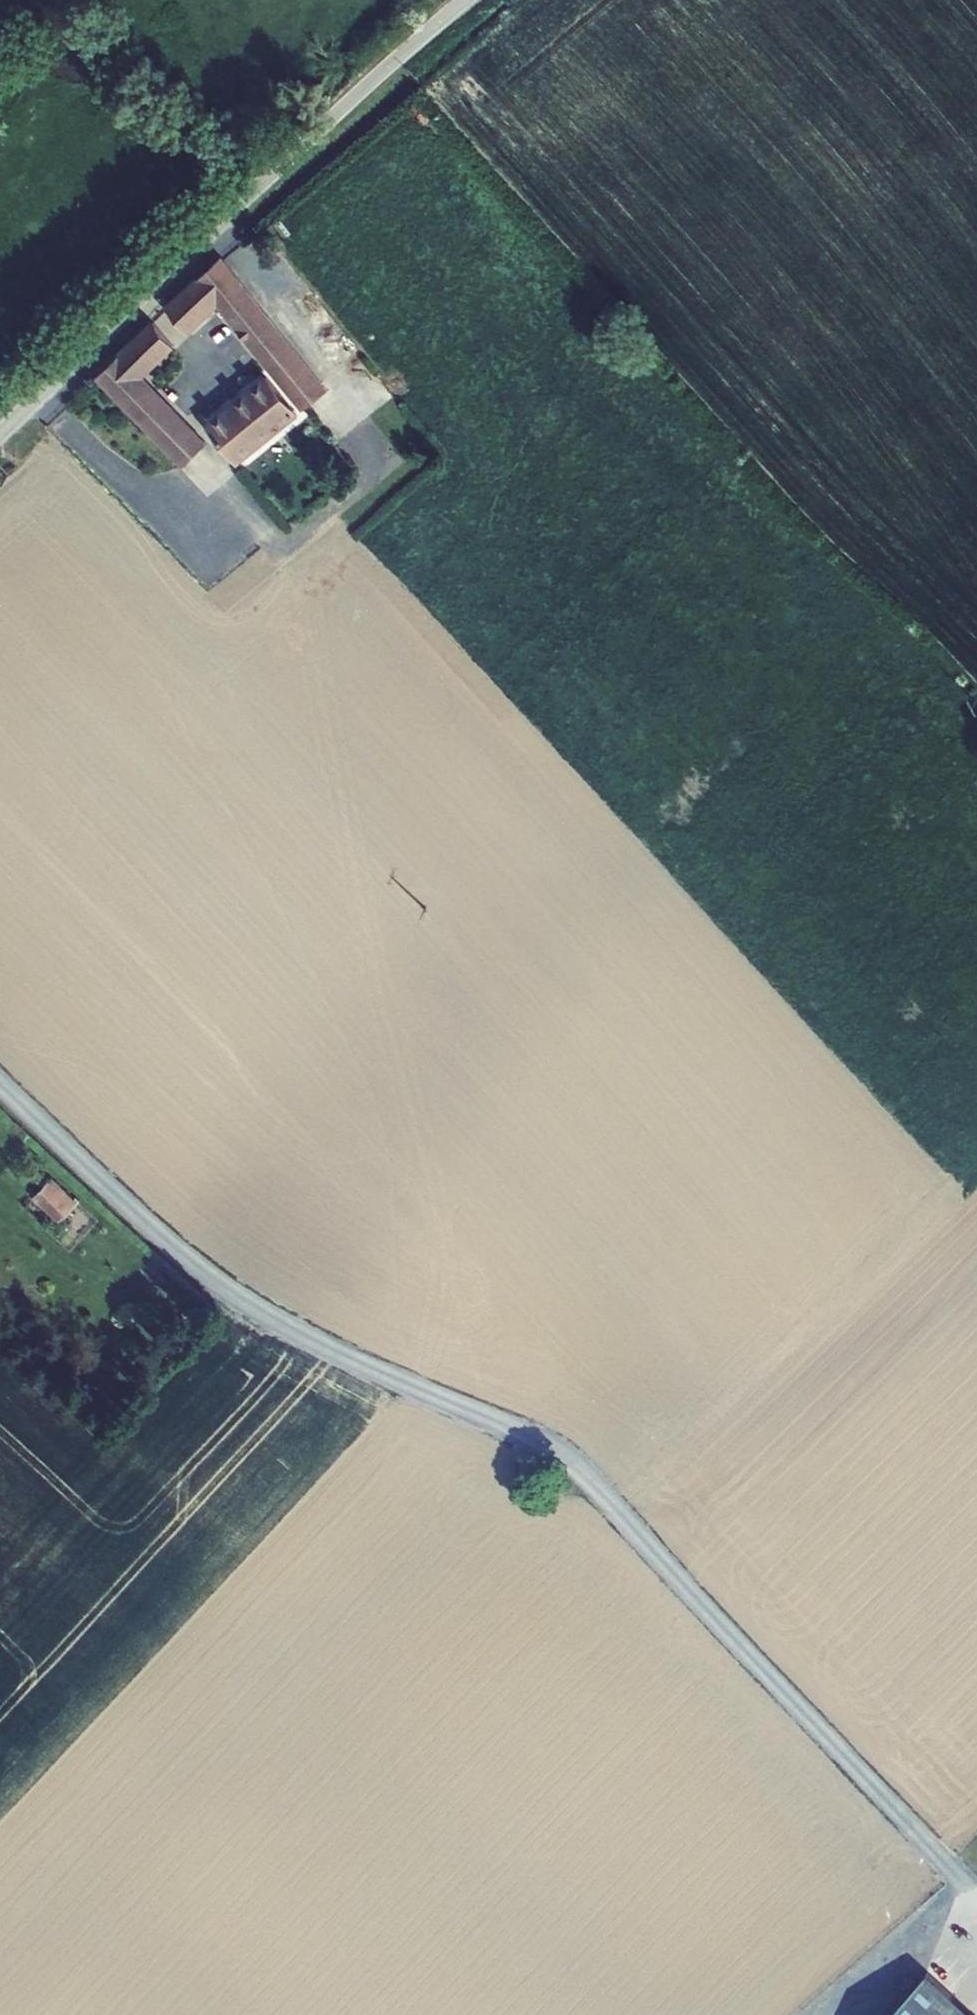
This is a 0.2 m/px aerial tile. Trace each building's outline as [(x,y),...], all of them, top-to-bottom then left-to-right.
[(328,390),(223,255),(199,276),(197,274),(166,305),(189,333),(218,306),(302,410),(328,390)] [(175,347),(153,319),(118,352),(120,353),(96,377),(182,466),(207,442),(145,377),(175,347)] [(268,374),(206,423),(238,464),(300,414),(268,374)] [(62,1220),(82,1199),(56,1174),(36,1195),(62,1220)] [(934,1976),(897,2014),(975,2014),(934,1976)]
